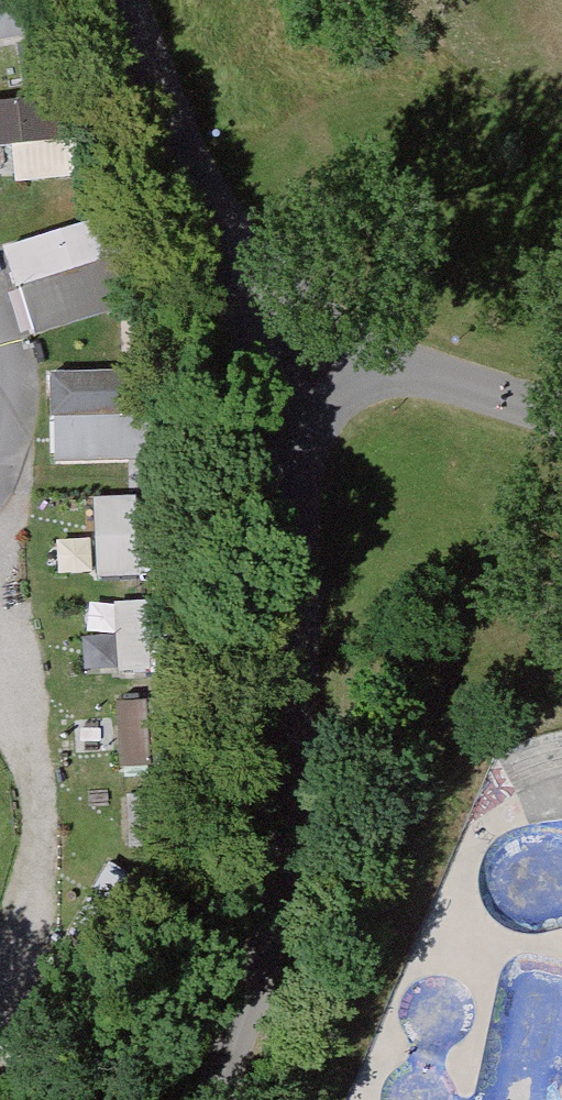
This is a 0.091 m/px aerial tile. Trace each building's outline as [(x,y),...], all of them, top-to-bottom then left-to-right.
[(70,137),(68,103),(0,106),(0,141),(70,137)] [(8,255),(20,290),(131,252),(119,217),(8,255)] [(51,375),(50,415),(170,417),(171,377),(51,375)] [(137,499),(93,501),(98,581),(142,579),(137,499)] [(149,602),(119,603),(122,673),(153,671),(149,602)] [(148,702),(118,704),(122,774),(152,772),(148,702)]
